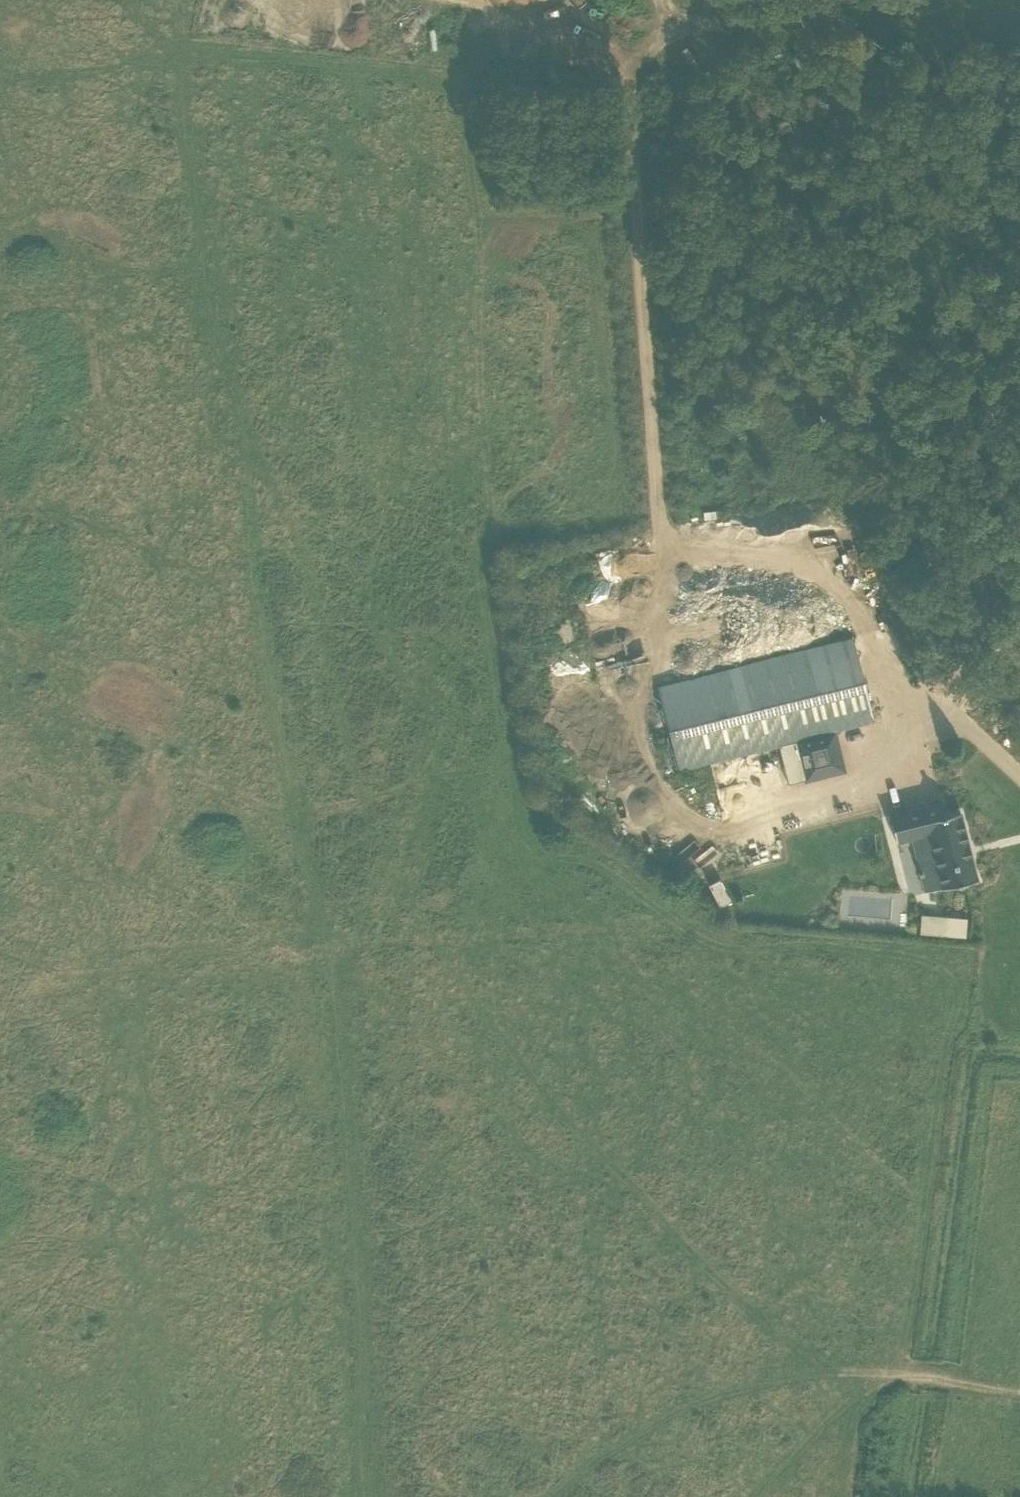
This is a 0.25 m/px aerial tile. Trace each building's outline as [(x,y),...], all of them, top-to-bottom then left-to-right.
[(656,687),(678,769),(796,739),(806,780),(844,770),(834,730),(874,720),(853,638),(695,677),(697,682),(679,686),(678,681),(656,687)] [(896,842),(911,838),(929,834),(942,887),(942,888),(977,879),(960,812),(946,815),(942,802),(889,815),(896,842)] [(920,933),(948,935),(949,917),(921,914),(920,933)]
